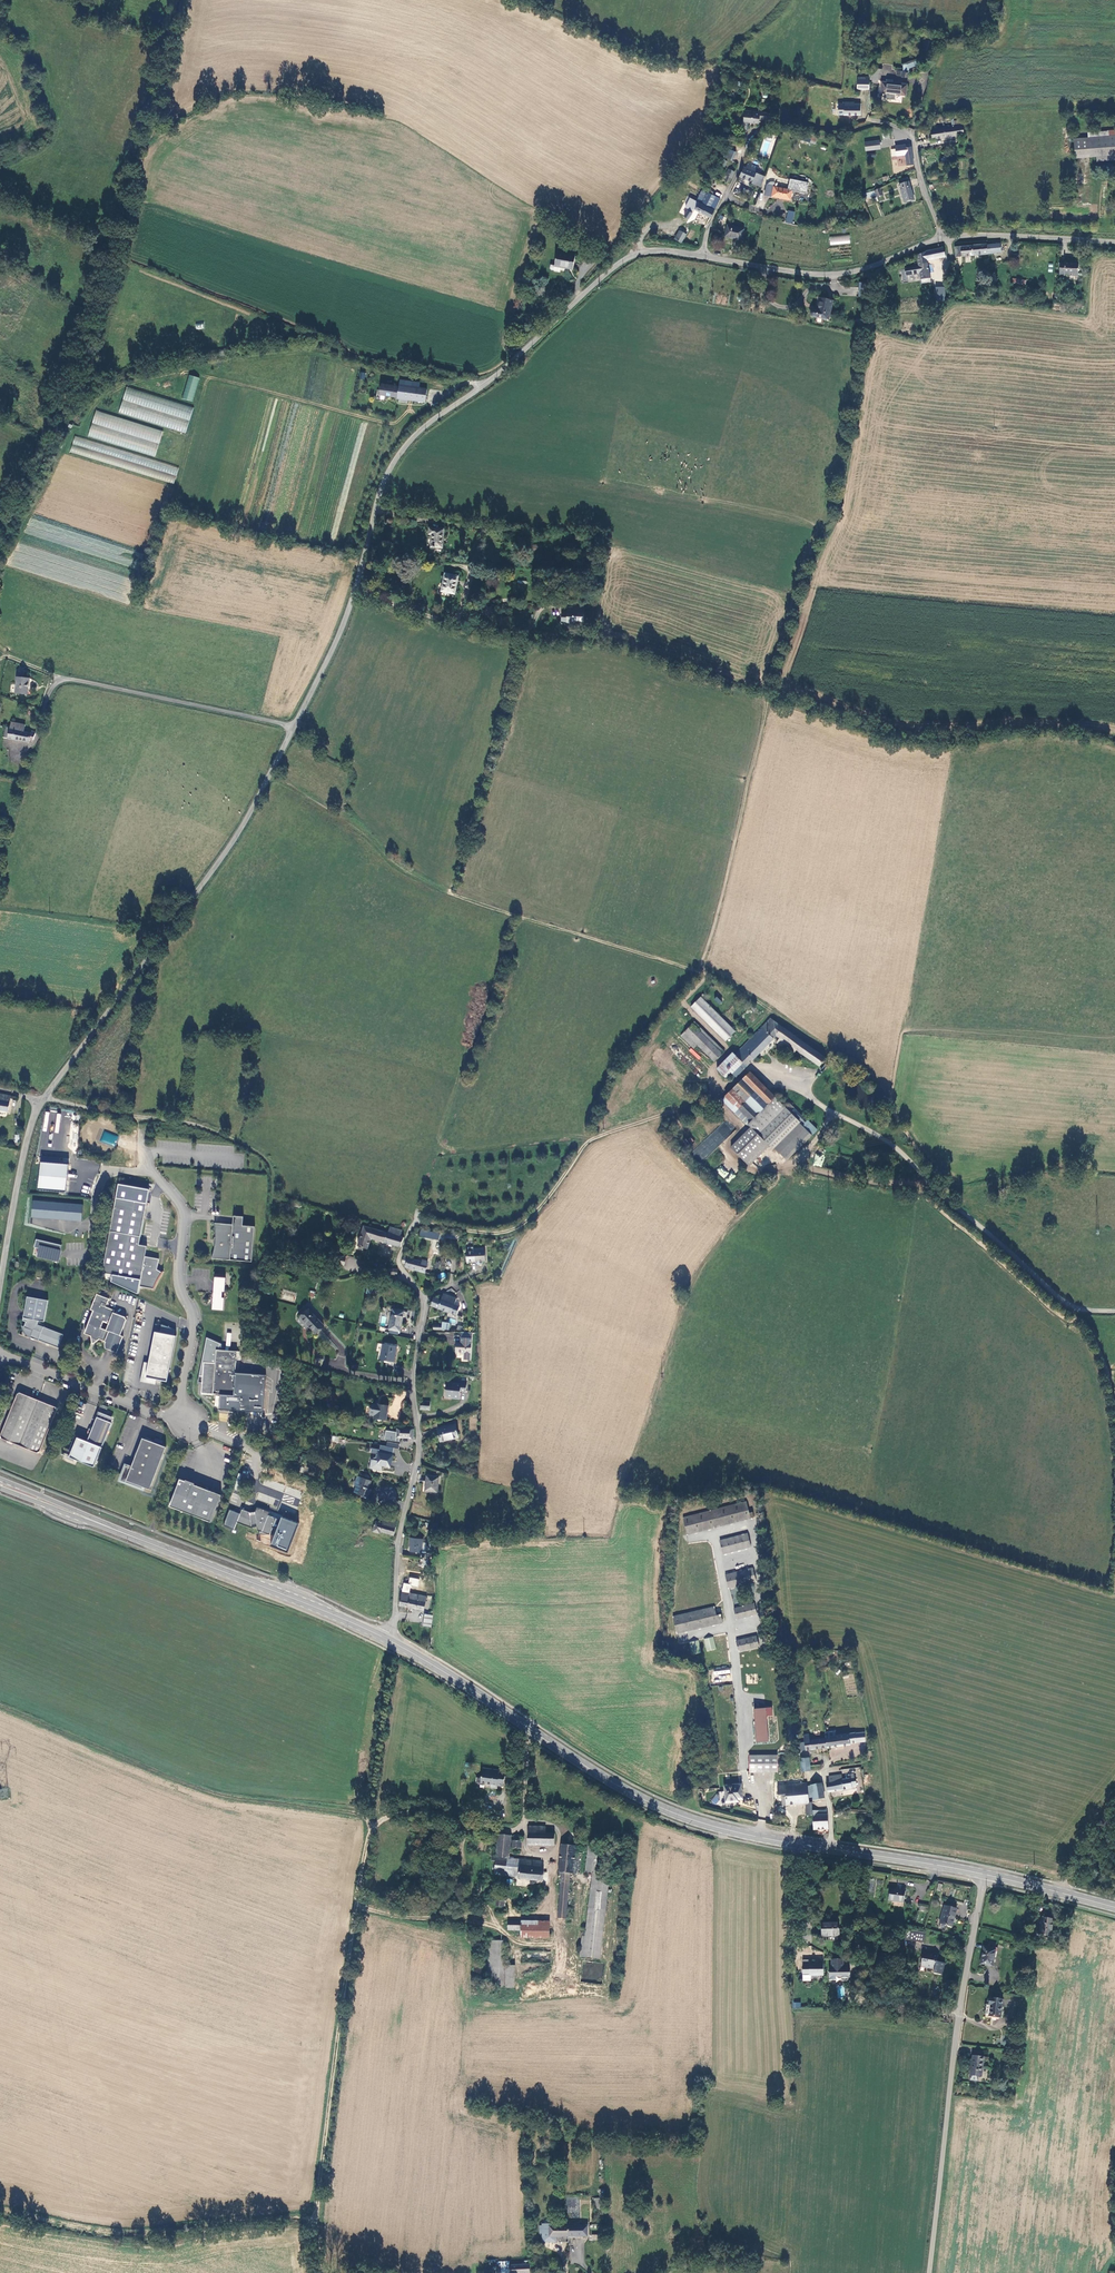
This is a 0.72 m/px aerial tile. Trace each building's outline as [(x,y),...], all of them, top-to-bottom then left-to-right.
[(908,69),(922,63),(920,58),(908,64),(902,64),(903,71),(908,72),(908,69)] [(864,88),(866,88),(866,81),(868,81),(868,76),(858,76),(858,88),(860,88),(860,91),(864,91),(864,88)] [(881,80),(879,90),(884,91),(883,97),(893,99),(894,93),(904,95),(906,85),(892,82),(892,79),(886,78),(885,81),(881,80)] [(843,114),(860,114),(860,103),(853,103),(853,105),(847,105),(847,104),(843,104),(843,103),(837,103),(838,114),(843,114)] [(742,121),(756,122),(756,118),(764,118),(764,112),(742,111),(742,121)] [(963,123),(932,128),(934,138),(964,132),(963,123)] [(810,137),(811,133),(811,132),(803,131),(801,139),(811,141),(816,142),(817,138),(810,137)] [(1074,138),(1076,155),(1094,154),(1095,160),(1114,159),(1114,135),(1074,138)] [(866,152),(875,150),(873,142),(864,144),(866,152)] [(906,154),(908,164),(915,163),(911,145),(906,146),(905,144),(895,146),(897,155),(906,154)] [(734,152),(727,148),(723,157),(730,160),(734,152)] [(749,182),(758,186),(762,176),(754,172),(756,167),(749,164),(750,162),(747,161),(746,162),(743,167),(741,166),(737,175),(750,181),(749,182)] [(730,178),(733,171),(727,168),(724,175),(726,176),(725,179),(724,181),(727,183),(729,178),(730,178)] [(915,198),(910,180),(900,183),(905,201),(915,198)] [(790,195),(792,187),(773,184),(773,183),(766,182),(765,192),(772,193),(790,195)] [(636,197),(638,193),(626,188),(624,192),(636,197)] [(866,198),(875,196),(873,190),(860,191),(861,196),(866,195),(866,198)] [(709,207),(714,197),(706,193),(701,203),(709,207)] [(756,207),(763,208),(765,196),(759,194),(756,207)] [(713,211),(699,204),(693,200),(689,207),(709,217),(713,211)] [(687,219),(691,212),(686,209),(682,216),(687,219)] [(740,240),(742,229),(726,226),(724,237),(740,240)] [(679,230),(674,239),(681,243),(686,234),(679,230)] [(829,237),(830,245),(850,243),(849,235),(829,237)] [(960,246),(955,247),(956,257),(1001,250),(1001,242),(961,247),(960,246)] [(942,247),(925,252),(926,260),(944,256),(942,247)] [(559,267),(572,271),(575,256),(557,252),(553,265),(553,266),(559,267)] [(925,252),(916,257),(918,265),(904,268),(905,276),(919,273),(922,284),(930,282),(926,260),(925,252)] [(1059,261),(1059,273),(1077,273),(1078,261),(1064,261),(1059,261)] [(868,283),(859,282),(858,296),(867,297),(868,283)] [(945,301),(945,287),(935,287),(935,301),(945,301)] [(828,319),(832,299),(820,297),(817,310),(812,309),(811,309),(810,310),(809,311),(809,313),(810,314),(811,316),(828,319)] [(194,402),(201,379),(189,375),(182,399),(194,402)] [(401,380),(400,385),(398,397),(425,401),(426,389),(411,387),(412,381),(401,380)] [(400,385),(382,383),(380,395),(398,397),(400,385)] [(120,413),(186,434),(195,408),(127,387),(120,413)] [(156,457),(164,432),(97,411),(89,437),(156,457)] [(173,489),(180,468),(155,461),(88,440),(75,436),(69,457),(173,489)] [(429,527),(428,533),(432,534),(431,547),(442,548),(444,529),(429,527)] [(444,593),(458,596),(462,577),(448,574),(444,593)] [(516,594),(525,594),(526,581),(516,581),(516,594)] [(575,623),(575,622),(585,622),(585,608),(569,607),(569,612),(568,612),(568,613),(563,613),(562,622),(568,622),(568,623),(575,623)] [(27,697),(29,680),(16,679),(14,695),(27,697)] [(31,734),(31,735),(24,734),(26,727),(13,725),(12,730),(8,729),(5,740),(30,745),(30,742),(34,742),(35,735),(31,734)] [(728,1043),(737,1033),(701,998),(692,1008),(728,1043)] [(798,1049),(822,1067),(828,1059),(773,1019),(771,1021),(736,1057),(734,1055),(718,1072),(726,1080),(730,1076),(735,1081),(778,1036),(782,1038),(798,1049)] [(715,1064),(724,1055),(693,1026),(685,1034),(715,1064)] [(798,1049),(782,1038),(778,1042),(795,1054),(798,1049)] [(704,1076),(707,1073),(676,1042),(673,1045),(704,1076)] [(667,1051),(698,1082),(702,1079),(671,1048),(667,1051)] [(688,1051),(699,1060),(701,1057),(691,1048),(688,1051)] [(753,1073),(746,1081),(771,1106),(779,1099),(753,1073)] [(771,1106),(746,1081),(725,1101),(749,1127),(750,1126),(754,1131),(734,1150),(753,1168),(772,1148),(775,1151),(777,1150),(788,1161),(814,1135),(804,1126),(806,1124),(789,1109),(779,1099),(771,1106)] [(10,1097),(0,1095),(0,1111),(7,1113),(10,1097)] [(793,1106),(789,1109),(806,1124),(804,1126),(814,1135),(816,1137),(821,1133),(793,1106)] [(702,1161),(733,1132),(724,1123),(693,1151),(702,1161)] [(813,1165),(821,1167),(823,1155),(815,1154),(813,1165)] [(70,1165),(44,1163),(41,1189),(67,1191),(70,1165)] [(716,1170),(724,1178),(729,1174),(721,1165),(716,1170)] [(730,1183),(735,1176),(732,1173),(726,1180),(730,1183)] [(146,1202),(116,1196),(102,1272),(140,1279),(139,1286),(152,1289),(153,1290),(153,1288),(155,1285),(156,1282),(157,1279),(158,1278),(160,1274),(163,1271),(162,1271),(161,1272),(156,1269),(158,1259),(144,1256),(146,1246),(138,1244),(146,1202)] [(82,1221),(83,1204),(32,1200),(31,1217),(82,1221)] [(244,1226),(245,1217),(235,1216),(235,1225),(244,1226)] [(235,1225),(216,1224),(216,1228),(217,1232),(217,1233),(217,1237),(217,1242),(216,1246),(216,1250),(214,1255),(213,1259),(254,1262),(256,1227),(244,1226),(235,1225)] [(386,1233),(361,1227),(356,1247),(366,1250),(369,1239),(400,1247),(403,1238),(399,1237),(401,1231),(388,1227),(386,1233)] [(420,1230),(419,1236),(438,1239),(439,1233),(420,1230)] [(443,1242),(444,1237),(455,1238),(455,1234),(445,1233),(444,1234),(439,1233),(438,1239),(438,1241),(443,1242)] [(63,1250),(61,1249),(62,1245),(37,1240),(36,1247),(40,1248),(38,1258),(60,1262),(63,1250)] [(474,1251),(467,1252),(467,1262),(486,1261),(486,1248),(474,1249),(474,1251)] [(320,1252),(318,1261),(333,1264),(334,1257),(335,1255),(320,1252)] [(275,1256),(268,1268),(272,1270),(277,1261),(280,1263),(281,1260),(275,1256)] [(333,1264),(344,1266),(346,1259),(334,1257),(333,1264)] [(422,1262),(403,1257),(402,1262),(402,1263),(406,1264),(406,1267),(425,1273),(428,1262),(422,1260),(422,1262)] [(226,1292),(228,1278),(217,1278),(214,1309),(224,1311),(226,1298),(228,1298),(229,1292),(226,1292)] [(51,1298),(30,1294),(26,1318),(29,1319),(28,1324),(24,1323),(24,1325),(28,1333),(42,1339),(43,1338),(62,1346),(67,1332),(41,1322),(42,1319),(47,1320),(51,1298)] [(101,1305),(102,1303),(106,1304),(107,1304),(109,1299),(96,1294),(90,1310),(94,1311),(95,1315),(92,1316),(85,1334),(91,1336),(92,1340),(96,1342),(99,1339),(105,1341),(106,1342),(105,1344),(105,1348),(106,1348),(117,1352),(123,1336),(120,1335),(126,1319),(125,1317),(113,1312),(114,1310),(105,1307),(101,1305)] [(457,1299),(444,1295),(441,1301),(434,1299),(431,1305),(457,1315),(460,1308),(454,1306),(457,1299)] [(300,1317),(307,1311),(304,1307),(297,1313),(300,1317)] [(400,1330),(404,1311),(392,1308),(388,1327),(400,1330)] [(323,1326),(308,1309),(307,1311),(300,1317),(299,1317),(307,1326),(314,1334),(323,1326)] [(307,1326),(299,1317),(295,1321),(300,1327),(302,1326),(305,1329),(307,1326)] [(156,1380),(167,1382),(176,1328),(161,1326),(160,1332),(153,1331),(148,1362),(143,1361),(140,1382),(155,1384),(156,1380)] [(470,1361),(472,1333),(461,1333),(460,1343),(458,1345),(456,1345),(455,1352),(460,1353),(463,1356),(463,1360),(470,1361)] [(392,1366),(396,1346),(383,1343),(379,1359),(385,1360),(384,1364),(392,1366)] [(244,1349),(221,1347),(220,1360),(209,1359),(207,1373),(204,1372),(203,1379),(207,1379),(206,1390),(218,1391),(238,1392),(241,1355),(244,1356),(244,1349)] [(459,1386),(446,1384),(444,1398),(459,1401),(460,1394),(465,1395),(466,1387),(459,1386)] [(4,1438),(23,1445),(42,1399),(23,1391),(4,1438)] [(42,1399),(23,1445),(43,1454),(62,1407),(42,1399)] [(420,1404),(420,1412),(429,1412),(429,1405),(420,1404)] [(386,1423),(388,1408),(371,1406),(369,1417),(373,1417),(372,1421),(386,1423)] [(79,1460),(98,1467),(106,1447),(104,1446),(105,1444),(106,1445),(115,1422),(101,1417),(91,1441),(82,1437),(76,1451),(73,1450),(70,1459),(77,1462),(79,1460)] [(457,1439),(455,1426),(436,1429),(439,1442),(457,1439)] [(395,1436),(413,1438),(414,1429),(396,1427),(395,1436)] [(79,1435),(73,1450),(76,1451),(82,1437),(83,1436),(79,1435)] [(147,1487),(148,1485),(156,1488),(172,1445),(148,1437),(137,1466),(132,1464),(126,1479),(147,1487)] [(378,1454),(376,1467),(390,1469),(392,1457),(378,1454)] [(353,1491),(368,1496),(371,1488),(368,1487),(371,1478),(356,1474),(354,1482),(356,1483),(353,1491)] [(438,1492),(439,1478),(427,1476),(426,1491),(438,1492)] [(211,1522),(220,1495),(194,1485),(194,1483),(185,1480),(184,1482),(179,1480),(170,1507),(211,1522)] [(751,1513),(748,1502),(682,1516),(686,1533),(754,1519),(755,1517),(754,1513),(751,1513)] [(274,1511),(261,1506),(259,1510),(254,1511),(245,1508),(241,1521),(256,1527),(259,1526),(262,1527),(261,1529),(263,1530),(262,1533),(265,1535),(274,1533),(280,1517),(273,1514),(274,1511)] [(380,1529),(394,1532),(396,1525),(394,1525),(395,1519),(385,1517),(382,1517),(381,1520),(375,1519),(372,1529),(380,1531),(380,1529)] [(753,1545),(750,1533),(723,1539),(725,1551),(753,1545)] [(410,1549),(422,1551),(424,1537),(412,1535),(410,1549)] [(757,1577),(754,1564),(727,1570),(730,1583),(757,1577)] [(410,1595),(409,1595),(410,1592),(411,1587),(418,1589),(420,1580),(410,1579),(408,1587),(403,1586),(399,1607),(408,1609),(411,1595),(410,1595)] [(411,1595),(408,1609),(424,1612),(426,1598),(411,1595)] [(757,1609),(755,1598),(733,1603),(736,1613),(757,1609)] [(716,1609),(714,1601),(672,1612),(676,1629),(722,1617),(720,1608),(716,1609)] [(431,1630),(433,1617),(426,1615),(423,1628),(431,1630)] [(757,1639),(755,1629),(734,1633),(737,1644),(757,1639)] [(713,1632),(703,1634),(706,1646),(715,1643),(713,1632)] [(698,1636),(688,1638),(691,1649),(701,1647),(698,1636)] [(772,1707),(753,1708),(756,1742),(768,1741),(767,1716),(773,1716),(772,1707)] [(840,1745),(850,1743),(849,1742),(855,1742),(855,1741),(854,1733),(854,1732),(838,1734),(840,1745)] [(864,1732),(854,1733),(855,1741),(865,1740),(864,1732)] [(804,1749),(826,1746),(825,1737),(808,1739),(807,1733),(802,1733),(803,1740),(804,1749)] [(840,1745),(838,1734),(825,1735),(825,1737),(826,1746),(840,1745)] [(797,1750),(804,1749),(803,1740),(796,1741),(797,1750)] [(775,1755),(748,1755),(748,1772),(776,1772),(775,1755)] [(810,1771),(808,1758),(799,1759),(801,1772),(810,1771)] [(506,1771),(501,1770),(498,1770),(499,1765),(485,1763),(483,1774),(482,1779),(493,1781),(493,1784),(499,1784),(499,1782),(505,1782),(506,1771)] [(827,1791),(851,1787),(851,1785),(855,1785),(854,1777),(854,1778),(853,1773),(847,1774),(848,1779),(842,1780),(841,1773),(829,1775),(830,1781),(826,1782),(827,1791)] [(741,1795),(741,1780),(723,1780),(723,1797),(735,1798),(735,1795),(741,1795)] [(823,1798),(821,1783),(811,1785),(813,1800),(823,1798)] [(806,1784),(776,1786),(777,1795),(786,1794),(787,1804),(805,1803),(806,1814),(812,1814),(811,1804),(811,1803),(808,1803),(806,1784)] [(812,1815),(813,1829),(828,1828),(826,1814),(818,1814),(812,1815)] [(534,1828),(533,1839),(560,1840),(560,1829),(551,1828),(534,1828)] [(519,1831),(518,1833),(519,1834),(517,1834),(516,1842),(526,1842),(526,1835),(523,1834),(524,1832),(524,1831),(522,1830),(521,1830),(520,1830),(519,1831)] [(523,1873),(548,1875),(548,1865),(545,1864),(546,1857),(514,1854),(515,1831),(503,1831),(501,1853),(497,1852),(496,1856),(500,1857),(499,1867),(499,1870),(523,1872),(523,1873)] [(579,1868),(581,1841),(568,1839),(565,1867),(568,1867),(563,1912),(572,1912),(576,1868),(579,1868)] [(607,1870),(599,1869),(597,1887),(613,1888),(615,1871),(607,1870)] [(605,1955),(613,1888),(597,1887),(595,1903),(593,1903),(590,1932),(587,1953),(605,1955)] [(905,1892),(889,1889),(888,1901),(903,1903),(905,1892)] [(501,1892),(500,1902),(507,1903),(508,1893),(501,1892)] [(958,1908),(946,1905),(941,1923),(953,1927),(958,1908)] [(526,1915),(513,1915),(513,1923),(526,1923),(526,1915)] [(554,1931),(554,1919),(527,1919),(527,1923),(527,1931),(554,1931)] [(1049,1941),(1053,1924),(1041,1921),(1037,1937),(1049,1941)] [(838,1938),(839,1924),(821,1923),(820,1937),(838,1938)] [(926,1934),(912,1932),(911,1941),(925,1943),(926,1934)] [(503,1977),(503,1934),(495,1934),(495,1977),(503,1977)] [(992,1968),(993,1950),(980,1948),(978,1967),(992,1968)] [(522,1978),(522,1956),(512,1956),(512,1951),(509,1951),(508,1977),(522,1978)] [(936,1970),(936,1974),(944,1976),(946,1963),(937,1962),(938,1955),(923,1952),(920,1968),(936,1970)] [(844,1969),(844,1960),(832,1960),(832,1969),(830,1969),(830,1981),(837,1981),(837,1977),(843,1977),(843,1981),(844,1982),(848,1982),(849,1980),(849,1979),(849,1977),(851,1975),(851,1970),(849,1969),(844,1969)] [(802,1961),(802,1980),(823,1980),(823,1962),(802,1961)] [(837,1997),(844,1997),(845,1986),(838,1986),(837,1997)] [(990,2003),(989,2012),(989,2014),(1001,2015),(1003,1998),(990,1996),(989,2003),(990,2003)] [(980,2074),(983,2055),(972,2054),(969,2073),(980,2074)] [(556,2169),(549,2169),(549,2178),(557,2178),(556,2169)] [(569,2238),(569,2225),(550,2225),(550,2223),(543,2223),(543,2225),(540,2225),(540,2233),(543,2233),(543,2239),(548,2239),(548,2241),(556,2241),(556,2238),(558,2238),(569,2238)] [(586,2225),(569,2225),(569,2238),(587,2238),(586,2225)] [(526,2263),(523,2263),(523,2266),(498,2267),(498,2271),(502,2271),(502,2272),(528,2272),(528,2266),(526,2266),(526,2263)]
